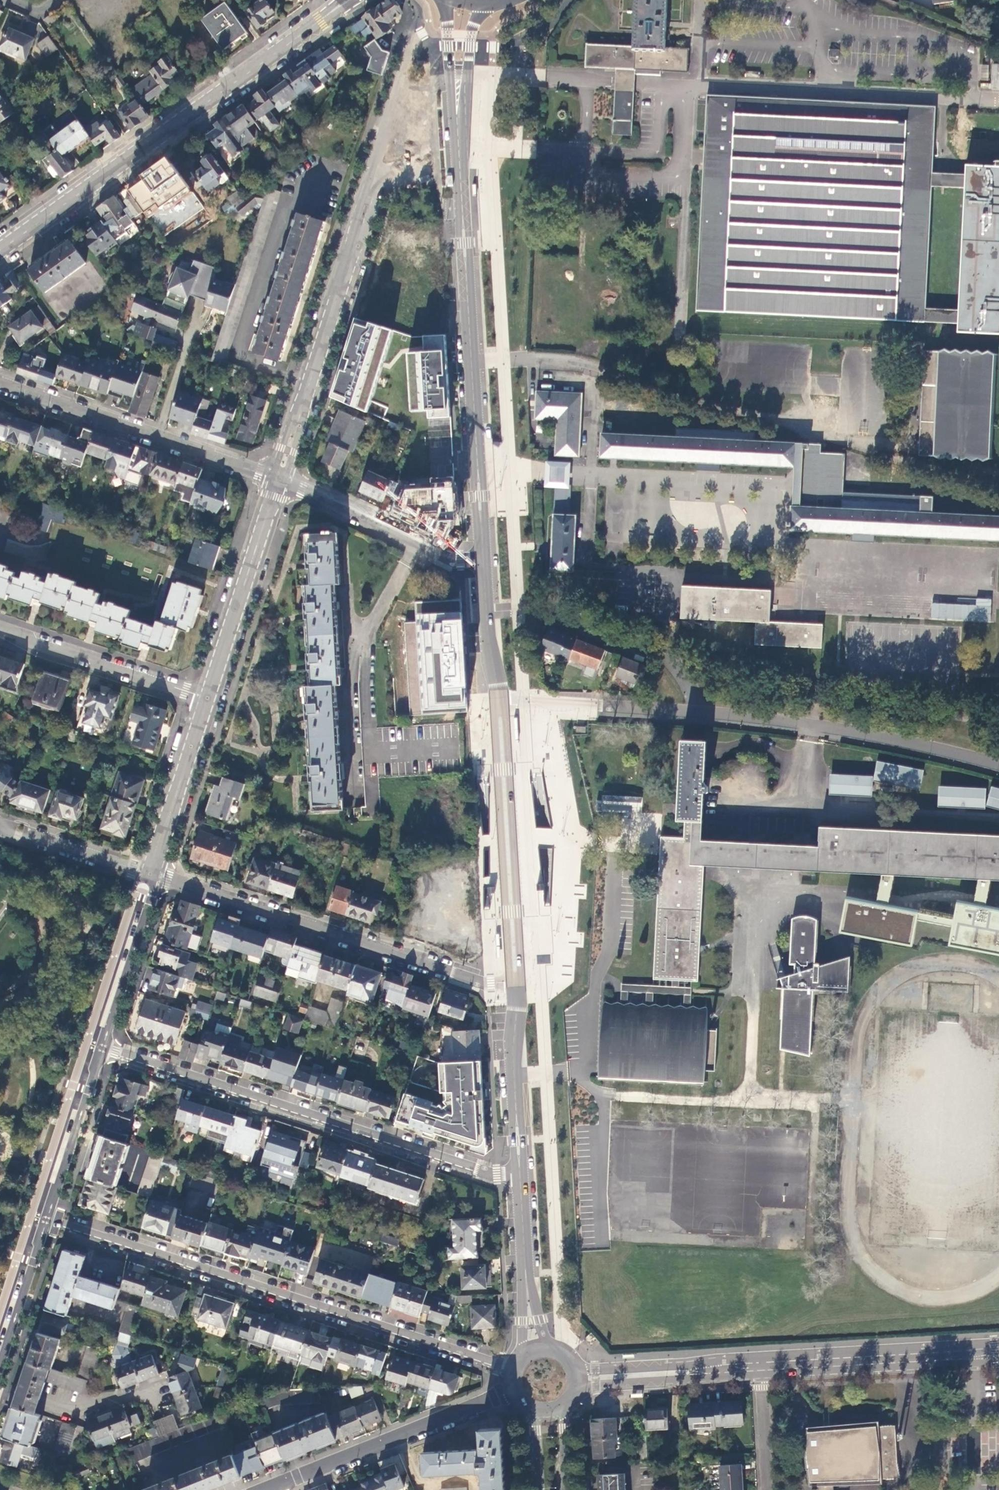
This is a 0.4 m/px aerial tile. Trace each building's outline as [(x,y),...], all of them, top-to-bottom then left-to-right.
[(258,30),(267,23),(265,20),(275,13),(265,0),(263,0),(246,12),(258,30)] [(378,39),(392,29),(391,27),(395,25),(392,22),(400,16),(402,12),(397,5),(394,0),(390,0),(375,10),(351,27),(357,36),(369,27),(378,39)] [(633,46),(587,44),(586,68),(616,69),(616,81),(615,91),(612,132),(632,133),(634,92),(635,82),(635,75),(661,76),(661,72),(688,73),(689,49),(666,47),(668,0),(636,0),(633,46)] [(243,27),(238,20),(226,4),(202,21),(224,51),(248,34),(243,27)] [(52,14),(44,20),(50,28),(58,22),(52,14)] [(340,26),(330,32),(332,35),(342,29),(340,26)] [(26,61),(35,40),(8,28),(0,47),(0,49),(26,61)] [(58,49),(49,36),(38,44),(47,57),(58,49)] [(387,61),(387,59),(382,51),(374,40),(364,47),(371,58),(366,71),(382,76),(387,61)] [(316,60),(312,55),(305,60),(309,65),(315,75),(322,84),(329,80),(327,77),(335,72),(330,64),(342,56),(335,47),(316,60)] [(840,57),(840,49),(831,49),(830,57),(840,57)] [(148,57),(143,60),(151,72),(154,69),(151,64),(152,63),(148,57)] [(153,74),(164,90),(174,83),(170,78),(179,73),(167,57),(162,61),(163,63),(160,66),(154,69),(151,72),(153,74)] [(340,57),(331,64),(335,69),(344,61),(340,57)] [(981,64),(980,80),(989,80),(989,64),(981,64)] [(297,96),(309,88),(313,93),(321,87),(313,76),(315,75),(309,65),(294,76),(291,70),(283,76),(287,81),(297,95),(297,96)] [(192,86),(201,80),(193,69),(185,75),(192,86)] [(144,104),(164,90),(153,74),(133,89),(144,104)] [(127,84),(120,76),(116,79),(122,87),(127,84)] [(283,105),(297,95),(287,81),(277,88),(273,83),(263,90),(267,95),(268,94),(275,104),(280,101),(283,105)] [(133,89),(131,90),(136,98),(142,106),(144,104),(133,89)] [(93,98),(87,90),(84,92),(90,100),(93,98)] [(274,105),(267,95),(263,90),(255,96),(257,100),(249,105),(258,120),(263,120),(271,131),(279,126),(271,114),(268,117),(266,114),(276,108),(274,105)] [(1,128),(17,116),(0,92),(0,127),(1,128)] [(23,94),(17,98),(20,102),(26,98),(23,94)] [(934,107),(707,95),(706,104),(705,130),(705,135),(704,147),(703,169),(702,201),(697,310),(924,322),(925,308),(931,187),(931,173),(932,155),(933,139),(933,130),(934,107)] [(123,118),(132,130),(137,126),(149,117),(142,106),(136,98),(125,107),(129,113),(123,118)] [(285,108),(283,105),(280,101),(275,104),(274,105),(276,108),(279,112),(285,108)] [(223,119),(236,138),(256,123),(243,105),(234,111),(223,119)] [(129,113),(125,107),(119,111),(123,118),(129,113)] [(90,137),(86,131),(72,111),(43,133),(57,152),(61,157),(69,152),(90,137)] [(217,129),(208,134),(218,148),(223,144),(233,157),(244,149),(236,138),(223,119),(218,123),(214,125),(217,129)] [(114,142),(121,137),(110,122),(102,128),(98,123),(86,131),(90,137),(96,146),(107,138),(111,144),(114,142)] [(981,137),(965,136),(965,139),(986,140),(987,131),(981,131),(981,137)] [(296,148),(302,156),(307,152),(302,145),(296,148)] [(63,179),(72,172),(61,157),(57,152),(49,157),(53,164),(52,165),(60,175),(63,179)] [(229,213),(245,202),(225,173),(212,154),(202,162),(204,166),(195,172),(209,192),(220,184),(217,179),(221,176),(234,194),(228,198),(232,203),(226,208),(229,213)] [(49,157),(43,162),(49,169),(48,171),(54,178),(56,179),(60,175),(52,165),(53,164),(49,157)] [(133,188),(130,191),(144,210),(150,218),(162,208),(164,210),(190,191),(167,159),(143,178),(144,180),(133,188)] [(966,164),(965,175),(965,188),(958,310),(957,324),(957,332),(998,334),(998,166),(966,164)] [(0,167),(0,202),(6,197),(3,193),(14,186),(0,167)] [(938,174),(931,173),(931,187),(965,188),(965,175),(956,174),(953,174),(938,174)] [(132,220),(145,211),(144,210),(130,191),(128,187),(124,190),(120,193),(133,212),(128,215),(132,220)] [(211,361),(224,366),(280,193),(266,187),(265,196),(262,204),(235,288),(227,312),(211,361)] [(258,203),(262,204),(265,196),(256,192),(245,202),(237,208),(241,213),(243,215),(258,203)] [(134,222),(132,220),(128,215),(115,196),(106,203),(98,209),(106,220),(107,219),(110,223),(106,226),(116,240),(127,232),(125,229),(134,222)] [(237,208),(230,213),(234,219),(241,213),(237,208)] [(254,353),(280,361),(286,339),(301,295),(318,243),(324,223),(299,215),(297,221),(295,221),(292,227),(295,228),(287,254),(284,253),(282,259),(284,260),(280,273),(278,272),(276,278),(278,279),(272,298),(270,297),(268,303),(270,304),(266,317),(264,317),(262,322),(264,323),(259,340),(256,339),(254,345),(257,346),(254,353)] [(118,243),(116,240),(106,226),(102,221),(91,229),(92,231),(83,237),(95,255),(105,249),(106,251),(118,243)] [(57,330),(118,287),(97,257),(87,264),(70,241),(30,270),(46,293),(36,300),(57,330)] [(217,269),(194,261),(189,274),(178,269),(177,271),(174,273),(172,275),(170,278),(170,279),(169,285),(169,287),(170,289),(162,306),(165,307),(182,314),(190,296),(206,302),(213,281),(217,269)] [(4,299),(6,302),(11,299),(9,296),(17,290),(10,280),(0,286),(0,302),(4,299)] [(205,304),(227,312),(235,288),(213,281),(206,302),(205,304)] [(140,296),(138,303),(145,306),(148,300),(140,296)] [(162,306),(148,300),(145,306),(141,315),(159,322),(165,307),(162,306)] [(176,329),(182,314),(165,307),(159,322),(176,329)] [(958,310),(925,308),(924,322),(944,323),(957,324),(958,310)] [(10,328),(21,343),(43,328),(31,312),(10,328)] [(132,318),(123,325),(130,333),(136,335),(138,329),(154,334),(156,329),(138,321),(132,318)] [(393,331),(357,320),(331,399),(368,412),(393,331)] [(151,340),(154,334),(138,329),(136,335),(151,340)] [(154,334),(151,340),(153,341),(176,349),(178,342),(154,334)] [(447,349),(447,336),(425,337),(426,353),(407,355),(410,413),(429,413),(429,418),(450,418),(449,398),(448,361),(447,349)] [(176,349),(153,341),(150,348),(168,355),(166,360),(172,362),(177,349),(176,349)] [(919,456),(921,456),(934,456),(939,459),(945,456),(950,460),(956,457),(962,460),(967,458),(972,460),(978,458),(983,461),(988,459),(994,459),(998,355),(993,355),(988,352),(982,354),(977,352),(971,354),(966,351),(961,353),(956,350),(950,352),(945,350),(939,352),(923,351),(919,455),(919,456)] [(80,385),(91,361),(66,352),(57,377),(80,385)] [(34,357),(24,354),(17,373),(27,376),(37,380),(41,370),(31,366),(34,359),(34,357)] [(52,355),(47,364),(53,367),(57,358),(52,355)] [(31,366),(41,370),(43,366),(44,367),(46,359),(38,356),(36,359),(34,359),(31,366)] [(117,370),(91,361),(80,385),(108,395),(110,389),(117,370)] [(134,370),(118,364),(117,370),(110,389),(124,394),(133,397),(142,372),(144,367),(136,364),(134,370)] [(49,368),(44,367),(43,366),(41,370),(37,380),(44,383),(49,368)] [(241,378),(243,373),(232,369),(230,374),(241,378)] [(133,397),(128,412),(137,415),(145,418),(158,379),(142,372),(133,397)] [(108,395),(122,399),(124,394),(110,389),(108,395)] [(179,390),(170,418),(180,422),(178,429),(192,434),(203,400),(203,398),(196,396),(192,398),(189,393),(179,390)] [(582,394),(538,392),(536,391),(536,392),(537,392),(537,400),(536,419),(557,420),(555,450),(555,456),(580,457),(582,394)] [(239,438),(253,443),(267,402),(252,397),(239,438)] [(216,416),(208,413),(212,403),(203,400),(192,434),(199,436),(208,439),(216,416)] [(236,410),(220,404),(216,416),(208,439),(214,441),(223,443),(226,434),(221,432),(225,420),(222,419),(223,418),(233,421),(236,410)] [(8,438),(15,417),(0,412),(0,435),(8,438)] [(349,451),(352,452),(365,422),(343,413),(336,427),(334,426),(327,442),(331,443),(349,451)] [(15,417),(8,438),(7,440),(19,444),(21,439),(36,444),(37,440),(42,427),(15,417)] [(55,431),(42,427),(37,440),(54,445),(51,453),(62,457),(69,437),(69,436),(62,433),(63,431),(56,429),(55,431)] [(784,467),(795,468),(796,444),(754,442),(754,433),(677,429),(676,438),(603,434),(602,434),(601,458),(611,459),(611,458),(784,467)] [(69,437),(62,457),(61,459),(60,463),(68,466),(71,465),(81,468),(87,452),(95,431),(89,430),(83,431),(81,438),(76,440),(69,437)] [(95,431),(87,452),(109,459),(116,439),(103,434),(95,431)] [(109,459),(106,468),(115,471),(118,477),(126,479),(131,465),(137,446),(125,442),(116,439),(109,459)] [(33,452),(49,458),(50,455),(51,453),(54,445),(37,440),(36,444),(33,452)] [(349,451),(331,443),(322,462),(341,469),(349,451)] [(796,444),(795,468),(793,507),(842,509),(843,501),(845,453),(819,452),(820,445),(796,444)] [(137,446),(131,465),(134,466),(133,469),(150,475),(158,454),(146,450),(137,446)] [(158,454),(150,475),(177,484),(184,463),(166,456),(158,454)] [(555,462),(547,462),(546,473),(545,488),(557,488),(571,489),(573,463),(555,462)] [(177,484),(175,490),(184,493),(183,499),(191,503),(200,479),(203,469),(192,466),(184,463),(177,484)] [(391,482),(368,471),(359,491),(382,502),(391,482)] [(403,491),(390,517),(444,544),(456,527),(453,478),(429,478),(430,488),(403,491)] [(200,479),(191,503),(207,509),(210,516),(217,513),(222,498),(224,498),(225,488),(220,486),(221,484),(213,481),(213,484),(200,479)] [(571,489),(557,488),(555,515),(570,516),(571,489)] [(793,507),(792,507),(791,523),(787,522),(787,526),(790,526),(790,531),(998,541),(998,517),(920,513),(920,504),(843,501),(842,509),(793,507)] [(66,512),(45,504),(42,515),(53,519),(60,521),(64,523),(66,520),(63,519),(66,512)] [(42,515),(37,529),(48,532),(53,519),(42,515)] [(551,569),(574,571),(574,569),(573,569),(576,517),(576,516),(570,516),(555,515),(554,515),(553,516),(554,516),(553,545),(552,568),(551,568),(551,569)] [(129,536),(108,529),(107,534),(128,541),(129,536)] [(138,534),(131,531),(129,536),(128,541),(135,543),(138,534)] [(313,781),(315,810),(343,808),(336,685),(341,685),(335,585),(340,584),(337,534),(309,535),(310,553),(307,553),(308,560),(308,569),(311,569),(312,586),(307,586),(308,604),(306,604),(306,611),(307,620),(309,620),(311,654),(309,654),(309,661),(310,670),(311,670),(313,686),(308,687),(309,704),(306,704),(307,712),(307,720),(309,720),(312,765),(310,765),(310,774),(311,781),(313,781)] [(220,546),(198,538),(190,562),(212,569),(220,546)] [(167,655),(168,652),(171,653),(179,630),(188,633),(190,628),(194,629),(205,596),(201,595),(203,590),(179,581),(179,584),(176,583),(163,621),(166,622),(166,624),(158,621),(156,628),(149,626),(150,624),(129,618),(131,610),(107,602),(106,605),(99,603),(102,594),(77,586),(79,582),(53,574),(50,583),(43,581),(44,578),(27,573),(24,579),(16,576),(17,573),(9,571),(10,568),(0,564),(0,565),(0,599),(7,601),(8,597),(11,598),(10,601),(32,608),(34,604),(63,613),(64,610),(68,612),(67,615),(69,616),(69,619),(98,628),(96,634),(118,641),(118,639),(122,640),(121,643),(124,644),(123,646),(141,653),(143,647),(167,655)] [(754,644),(822,647),(823,624),(769,621),(771,590),(682,586),(680,617),(755,621),(754,644)] [(975,598),(975,604),(931,603),(930,620),(990,622),(991,599),(975,598)] [(405,623),(413,716),(462,713),(454,601),(414,603),(415,623),(405,623)] [(594,643),(540,625),(533,629),(542,690),(544,693),(548,693),(552,693),(591,694),(592,681),(599,682),(599,694),(633,697),(638,693),(648,667),(646,662),(601,646),(601,653),(593,652),(594,643)] [(15,691),(24,665),(0,657),(0,681),(3,682),(2,686),(15,691)] [(47,707),(60,711),(71,680),(57,676),(57,678),(43,673),(34,700),(48,705),(47,707)] [(83,724),(102,730),(106,719),(112,721),(119,697),(109,693),(108,695),(90,689),(84,706),(88,708),(83,724)] [(133,743),(154,750),(167,712),(147,706),(146,709),(137,707),(132,719),(141,723),(133,743)] [(707,742),(682,741),(679,801),(678,820),(687,821),(686,839),(673,839),(672,856),(661,856),(654,978),(654,979),(672,980),(679,980),(698,981),(700,955),(700,949),(700,945),(704,879),(705,865),(809,871),(879,874),(885,875),(895,875),(983,880),(991,880),(998,880),(998,836),(875,829),(821,827),(820,827),(819,841),(811,840),(802,840),(802,845),(708,841),(702,840),(703,827),(703,814),(704,793),(708,794),(708,786),(705,786),(705,778),(706,766),(707,742)] [(926,771),(879,761),(875,781),(922,791),(926,771)] [(0,769),(0,790),(2,792),(3,791),(11,798),(20,784),(19,783),(0,769)] [(120,773),(112,797),(136,805),(144,781),(120,773)] [(873,797),(874,777),(831,775),(830,795),(873,797)] [(240,799),(245,784),(224,778),(221,787),(216,785),(207,813),(227,820),(234,797),(240,799)] [(51,790),(22,781),(20,784),(11,798),(10,799),(44,810),(51,790)] [(988,789),(940,787),(939,808),(987,810),(988,789)] [(993,787),(988,806),(998,809),(998,788),(993,787)] [(64,815),(73,818),(74,818),(75,818),(76,818),(77,817),(78,816),(78,815),(79,815),(84,799),(59,791),(50,816),(62,820),(64,815)] [(599,794),(598,811),(641,813),(642,796),(599,794)] [(136,805),(112,797),(102,828),(115,832),(114,834),(124,837),(125,835),(126,836),(136,805)] [(235,846),(239,835),(223,829),(220,840),(201,833),(192,858),(228,869),(235,846)] [(239,835),(235,846),(250,850),(253,839),(239,835)] [(672,856),(673,839),(662,839),(662,847),(661,856),(672,856)] [(275,869),(276,866),(255,859),(247,882),(268,889),(275,869)] [(895,875),(885,875),(879,910),(888,912),(892,891),(895,875)] [(981,891),(979,904),(986,905),(988,897),(989,892),(991,880),(983,880),(981,891)] [(370,929),(425,949),(423,896),(411,898),(384,889),(370,929)] [(174,913),(165,942),(187,949),(201,906),(182,900),(177,915),(174,913)] [(951,946),(998,956),(998,908),(986,905),(979,904),(961,900),(956,925),(954,931),(951,946)] [(879,910),(852,905),(846,937),(880,944),(913,950),(918,924),(919,917),(888,912),(879,910)] [(799,927),(818,921),(812,918),(806,916),(799,917),(793,919),(791,965),(796,965),(799,927)] [(956,925),(919,917),(918,924),(954,931),(956,925)] [(791,989),(788,1050),(797,1050),(797,1053),(812,1056),(816,990),(839,991),(842,960),(817,967),(819,921),(818,921),(799,927),(796,965),(795,974),(784,977),(781,978),(785,989),(791,989)] [(269,937),(238,926),(231,947),(262,958),(264,950),(269,937)] [(282,933),(271,929),(269,937),(264,950),(291,959),(295,945),(297,938),(282,933)] [(161,956),(159,964),(175,969),(173,974),(186,978),(192,980),(197,963),(189,961),(191,954),(164,945),(160,956),(161,956)] [(295,945),(291,959),(286,973),(316,983),(318,979),(325,955),(295,945)] [(356,965),(325,955),(318,979),(348,990),(356,965)] [(852,957),(842,960),(839,991),(849,991),(852,957)] [(356,965),(348,990),(347,995),(371,1003),(381,973),(356,965)] [(183,989),(186,978),(173,974),(157,968),(150,989),(173,996),(177,987),(183,989)] [(413,975),(404,972),(402,978),(394,975),(389,989),(386,998),(403,1008),(410,985),(413,975)] [(383,988),(389,989),(394,975),(388,973),(383,988)] [(254,994),(276,1001),(282,984),(260,976),(254,994)] [(679,987),(679,980),(672,980),(672,986),(622,983),(622,986),(621,1005),(628,1005),(629,991),(647,992),(647,1006),(653,1007),(654,993),(684,994),(684,1008),(691,1009),(691,994),(691,990),(691,988),(679,987)] [(410,985),(403,1008),(429,1016),(436,994),(410,985)] [(782,1049),(788,1050),(791,989),(785,989),(785,994),(782,1049)] [(217,990),(215,1000),(225,1003),(228,994),(217,990)] [(440,1011),(462,1018),(469,997),(447,990),(440,1011)] [(242,998),(239,1005),(249,1008),(252,1002),(242,998)] [(309,1006),(307,1013),(305,1019),(336,1029),(344,1002),(331,998),(327,1012),(309,1006)] [(136,1032),(175,1044),(185,1012),(146,1000),(136,1032)] [(210,1014),(213,1006),(198,1001),(195,1010),(196,1010),(210,1014)] [(300,1010),(307,1013),(309,1006),(309,1005),(302,1003),(300,1010)] [(704,1081),(704,1070),(716,1071),(718,1028),(710,1028),(706,1028),(706,1024),(707,1009),(691,1009),(684,1008),(653,1007),(647,1006),(628,1005),(621,1005),(604,1004),(601,1076),(596,1076),(601,1077),(601,1079),(602,1079),(602,1077),(603,1077),(613,1077),(613,1079),(614,1079),(614,1077),(626,1078),(626,1080),(627,1080),(627,1078),(639,1079),(639,1080),(640,1079),(651,1079),(651,1081),(652,1081),(652,1079),(664,1080),(664,1082),(665,1080),(676,1080),(676,1082),(677,1082),(677,1080),(688,1081),(688,1083),(689,1083),(689,1081),(692,1081),(703,1082),(703,1084),(704,1082),(708,1082),(708,1081),(704,1081)] [(271,1009),(268,1019),(275,1022),(278,1011),(271,1009)] [(210,1014),(196,1010),(194,1014),(208,1019),(210,1014)] [(282,1028),(298,1034),(303,1019),(287,1013),(282,1028)] [(430,1029),(433,1021),(426,1019),(423,1027),(430,1029)] [(445,1025),(453,1028),(455,1022),(447,1019),(445,1025)] [(230,1035),(232,1028),(217,1023),(215,1030),(230,1035)] [(444,1062),(480,1060),(478,1030),(454,1031),(454,1028),(453,1028),(445,1025),(441,1024),(444,1062)] [(227,1044),(230,1035),(215,1030),(210,1033),(205,1031),(200,1046),(197,1054),(206,1057),(207,1054),(222,1059),(227,1044)] [(185,1041),(180,1057),(187,1060),(194,1062),(197,1054),(200,1046),(185,1041)] [(244,1070),(250,1051),(227,1044),(222,1059),(221,1063),(244,1070)] [(278,1047),(274,1059),(268,1078),(292,1086),(297,1070),(302,1055),(278,1047)] [(274,1059),(250,1051),(244,1070),(268,1078),(274,1059)] [(484,1140),(480,1060),(444,1062),(439,1063),(441,1092),(409,1082),(397,1120),(475,1147),(477,1147),(479,1147),(481,1146),(483,1144),(483,1143),(484,1140)] [(321,1077),(297,1070),(292,1086),(316,1094),(321,1077)] [(344,1081),(322,1074),(321,1077),(316,1094),(337,1101),(344,1081)] [(112,1106),(133,1112),(139,1094),(145,1096),(148,1086),(121,1078),(112,1106)] [(355,1084),(344,1081),(337,1101),(367,1110),(373,1090),(362,1087),(363,1083),(356,1081),(355,1084)] [(185,1090),(177,1088),(173,1100),(181,1102),(182,1098),(185,1090)] [(396,1098),(373,1090),(367,1110),(389,1117),(396,1098)] [(182,1098),(181,1102),(176,1119),(185,1122),(186,1120),(200,1125),(206,1106),(182,1098)] [(129,1135),(124,1133),(128,1124),(129,1125),(133,1112),(112,1106),(105,1127),(107,1128),(105,1136),(127,1143),(129,1135)] [(206,1106),(200,1125),(228,1134),(234,1116),(206,1106)] [(234,1116),(228,1134),(224,1146),(253,1156),(261,1131),(245,1125),(247,1120),(234,1116)] [(184,1126),(187,1129),(197,1133),(200,1125),(186,1120),(185,1122),(186,1122),(184,1126)] [(290,1138),(272,1132),(261,1164),(271,1167),(269,1172),(295,1180),(308,1141),(291,1135),(290,1138)] [(105,1136),(103,1135),(89,1178),(115,1186),(129,1144),(127,1143),(105,1136)] [(341,1174),(349,1153),(324,1145),(318,1167),(341,1174)] [(162,1162),(164,1155),(151,1151),(137,1193),(150,1198),(162,1162)] [(377,1162),(349,1153),(341,1174),(341,1176),(369,1185),(376,1163),(377,1162)] [(376,1163),(369,1185),(369,1187),(417,1202),(424,1179),(403,1172),(404,1170),(397,1168),(396,1170),(376,1163)] [(222,1182),(194,1172),(189,1186),(218,1196),(222,1182)] [(115,1186),(89,1178),(83,1195),(81,1203),(82,1205),(84,1207),(88,1208),(88,1207),(109,1213),(117,1187),(115,1186)] [(175,1207),(151,1200),(142,1226),(166,1234),(175,1207)] [(175,1207),(166,1234),(173,1236),(180,1213),(182,1210),(175,1207)] [(180,1213),(173,1236),(202,1245),(209,1223),(180,1213)] [(482,1230),(482,1217),(453,1219),(455,1248),(449,1248),(450,1260),(478,1258),(476,1230),(482,1230)] [(263,1218),(259,1230),(250,1257),(258,1260),(259,1256),(282,1264),(290,1241),(294,1230),(278,1225),(279,1223),(263,1218)] [(232,1232),(233,1230),(209,1222),(209,1223),(202,1245),(225,1253),(232,1232)] [(232,1232),(225,1253),(236,1257),(237,1253),(250,1257),(259,1230),(248,1226),(246,1232),(244,1231),(244,1233),(243,1233),(242,1235),(232,1232)] [(400,1239),(383,1234),(380,1242),(397,1247),(400,1239)] [(307,1273),(315,1249),(290,1241),(282,1264),(282,1265),(307,1273)] [(66,1249),(47,1309),(67,1315),(73,1296),(114,1309),(114,1308),(125,1312),(119,1332),(120,1332),(132,1336),(141,1308),(117,1300),(121,1288),(80,1275),(86,1256),(66,1249)] [(349,1293),(362,1297),(370,1274),(322,1259),(315,1282),(321,1284),(349,1293)] [(440,1260),(421,1262),(423,1270),(440,1269),(440,1260)] [(462,1267),(463,1288),(485,1287),(484,1266),(462,1267)] [(151,1277),(128,1269),(121,1288),(145,1295),(151,1277)] [(370,1274),(362,1297),(391,1307),(398,1283),(370,1274)] [(167,1282),(151,1277),(145,1295),(142,1304),(178,1315),(186,1290),(166,1284),(167,1282)] [(427,1291),(399,1282),(398,1283),(391,1307),(419,1316),(421,1311),(426,1294),(427,1291)] [(198,1319),(227,1328),(234,1303),(206,1294),(205,1299),(197,1297),(191,1316),(198,1318),(198,1319)] [(426,1294),(421,1311),(429,1313),(428,1318),(448,1325),(455,1306),(454,1306),(456,1300),(450,1298),(448,1304),(434,1300),(434,1297),(426,1294)] [(471,1307),(472,1328),(496,1327),(495,1305),(471,1307)] [(67,1315),(47,1309),(39,1332),(61,1339),(63,1340),(65,1332),(71,1334),(74,1324),(69,1322),(71,1316),(67,1315)] [(281,1321),(248,1310),(240,1334),(250,1337),(248,1342),(272,1350),(281,1321)] [(310,1330),(281,1321),(272,1350),(272,1351),(288,1356),(286,1360),(299,1364),(301,1358),(310,1330)] [(334,1338),(310,1330),(301,1358),(325,1365),(334,1338)] [(61,1339),(39,1332),(30,1361),(50,1368),(52,1368),(61,1339)] [(129,1343),(132,1336),(120,1332),(117,1340),(129,1343)] [(597,1349),(603,1343),(595,1335),(589,1341),(597,1349)] [(362,1344),(342,1338),(336,1360),(354,1366),(355,1364),(362,1344)] [(380,1350),(362,1344),(355,1364),(373,1370),(372,1372),(373,1372),(374,1370),(380,1372),(379,1374),(380,1375),(387,1353),(386,1352),(386,1354),(380,1352),(380,1350)] [(91,1382),(101,1351),(94,1349),(87,1347),(78,1377),(91,1382)] [(177,1367),(193,1371),(196,1358),(180,1354),(177,1367)] [(152,1355),(134,1362),(141,1381),(150,1378),(160,1374),(152,1355)] [(414,1361),(395,1355),(387,1378),(407,1384),(407,1381),(414,1361)] [(50,1368),(30,1361),(15,1406),(35,1413),(50,1368)] [(436,1368),(414,1361),(407,1381),(420,1385),(417,1393),(426,1396),(429,1387),(429,1388),(436,1368)] [(141,1381),(134,1362),(115,1369),(122,1388),(141,1381)] [(87,1394),(91,1382),(78,1377),(52,1368),(47,1381),(87,1394)] [(459,1376),(436,1368),(429,1388),(449,1394),(450,1394),(451,1394),(451,1393),(452,1393),(453,1392),(454,1391),(459,1376)] [(175,1397),(195,1390),(187,1371),(168,1378),(171,1386),(175,1397)] [(342,1379),(330,1376),(328,1384),(339,1387),(342,1379)] [(361,1387),(347,1387),(351,1398),(364,1393),(361,1387)] [(278,1390),(261,1396),(266,1409),(279,1405),(322,1403),(317,1389),(278,1390)] [(202,1408),(195,1390),(175,1397),(178,1403),(183,1415),(202,1408)] [(403,1411),(410,1393),(403,1390),(396,1409),(403,1411)] [(219,1397),(217,1406),(223,1408),(226,1400),(219,1397)] [(355,1406),(363,1427),(382,1420),(373,1399),(355,1406)] [(743,1401),(715,1403),(716,1425),(744,1423),(743,1401)] [(692,1429),(717,1428),(716,1425),(715,1403),(691,1405),(692,1429)] [(128,1418),(123,1405),(104,1412),(112,1433),(128,1427),(141,1423),(137,1414),(128,1418)] [(41,1415),(35,1413),(15,1406),(14,1406),(5,1437),(31,1446),(32,1441),(35,1442),(37,1437),(34,1436),(41,1415)] [(336,1438),(363,1427),(355,1406),(328,1417),(336,1438)] [(645,1416),(646,1430),(668,1428),(667,1409),(645,1410),(645,1416)] [(112,1433),(104,1412),(94,1417),(86,1419),(97,1448),(115,1441),(115,1440),(112,1433)] [(336,1438),(328,1417),(326,1412),(275,1433),(285,1457),(285,1458),(336,1438)] [(222,1427),(216,1414),(214,1415),(179,1428),(169,1432),(159,1437),(128,1449),(134,1462),(222,1427)] [(169,1432),(179,1428),(173,1414),(163,1417),(169,1432)] [(169,1432),(163,1417),(153,1421),(159,1437),(169,1432)] [(617,1437),(616,1417),(592,1419),(593,1438),(614,1437),(617,1437)] [(77,1427),(71,1425),(63,1422),(53,1453),(67,1458),(77,1427)] [(818,1485),(834,1484),(883,1483),(883,1479),(899,1478),(900,1475),(898,1464),(895,1425),(879,1426),(879,1422),(828,1426),(807,1427),(807,1444),(806,1444),(806,1457),(807,1469),(809,1469),(810,1485),(818,1485)] [(131,1434),(128,1427),(112,1433),(115,1440),(131,1434)] [(504,1458),(503,1428),(481,1429),(482,1453),(479,1453),(478,1449),(424,1452),(425,1475),(484,1472),(485,1489),(506,1489),(504,1458)] [(269,1437),(255,1442),(257,1447),(264,1465),(285,1457),(275,1433),(275,1432),(268,1435),(269,1437)] [(641,1461),(648,1461),(646,1435),(639,1436),(641,1461)] [(614,1437),(593,1438),(594,1457),(615,1456),(614,1445),(614,1437)] [(0,1461),(18,1466),(25,1445),(7,1439),(0,1461)] [(622,1445),(614,1445),(615,1456),(623,1456),(622,1445)] [(264,1466),(264,1465),(257,1447),(233,1456),(240,1473),(252,1468),(254,1471),(264,1466)] [(738,1454),(722,1455),(723,1465),(721,1465),(723,1489),(743,1489),(741,1464),(738,1464),(738,1454)] [(233,1456),(233,1455),(145,1489),(206,1489),(241,1476),(240,1473),(233,1456)] [(407,1472),(403,1460),(396,1463),(400,1475),(407,1472)] [(382,1469),(383,1473),(390,1489),(396,1489),(405,1487),(400,1475),(396,1463),(382,1469)] [(90,1472),(87,1465),(74,1471),(77,1478),(90,1472)] [(383,1473),(360,1482),(363,1489),(390,1489),(383,1473)] [(599,1489),(626,1489),(625,1473),(598,1474),(599,1489)]
